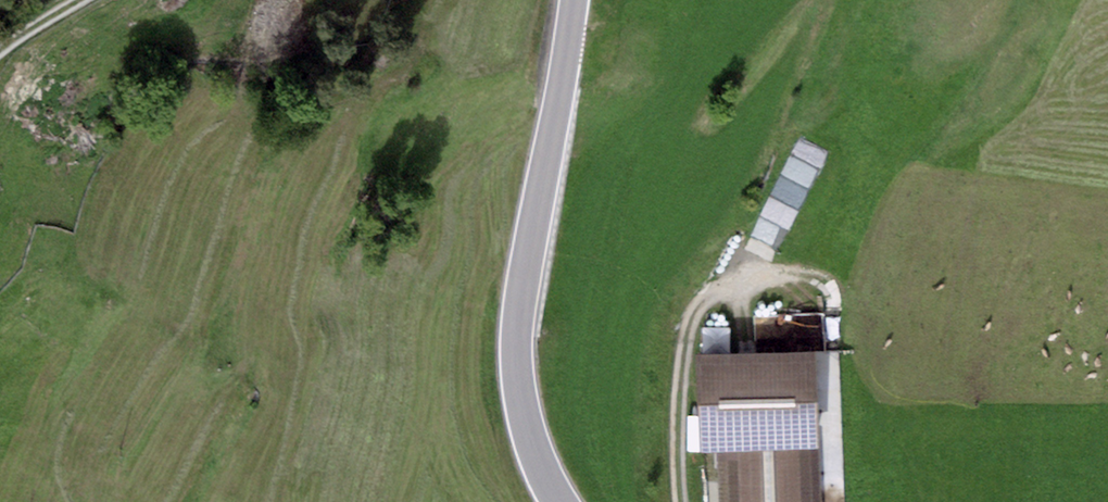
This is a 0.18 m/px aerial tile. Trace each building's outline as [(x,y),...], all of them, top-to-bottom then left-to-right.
[(695,356),(699,449),(712,448),(717,501),(820,501),(816,351),(695,356)]
